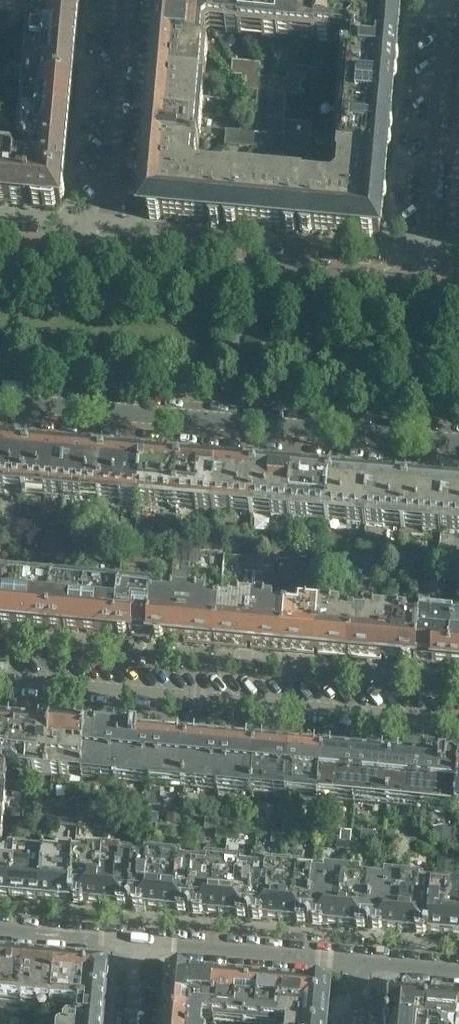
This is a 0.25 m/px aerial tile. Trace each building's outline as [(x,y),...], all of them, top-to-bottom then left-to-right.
[(8,0),(0,0),(0,14),(7,14),(8,0)] [(47,0),(8,0),(7,14),(20,15),(24,12),(24,11),(31,12),(33,9),(42,10),(46,6),(47,0)] [(81,0),(47,0),(46,6),(42,10),(41,17),(79,21),(81,0)] [(205,0),(161,0),(160,12),(203,16),(205,0)] [(243,0),(205,0),(203,16),(203,20),(209,28),(223,29),(227,33),(239,34),(240,34),(243,0)] [(281,0),(243,0),(240,34),(239,34),(239,36),(243,37),(243,32),(263,34),(263,39),(277,40),(281,0)] [(319,0),(281,0),(277,40),(292,41),(292,37),(312,39),(312,43),(316,43),(316,41),(315,41),(319,0)] [(355,30),(357,0),(319,0),(315,41),(316,41),(329,42),(333,39),(347,40),(354,34),(355,30)] [(402,0),(357,0),(355,30),(399,34),(402,0)] [(204,32),(209,28),(203,20),(203,16),(160,12),(159,14),(156,16),(156,23),(158,26),(156,46),(206,51),(206,50),(207,44),(203,40),(204,32)] [(76,55),(79,21),(41,17),(36,22),(35,33),(31,33),(29,35),(27,51),(76,55)] [(397,54),(399,34),(355,30),(354,34),(347,40),(351,46),(351,53),(346,57),(346,63),(396,68),(396,66),(399,63),(399,57),(397,54)] [(207,69),(208,50),(206,50),(206,51),(156,46),(155,66),(152,69),(151,75),(154,78),(153,80),(205,85),(205,82),(201,81),(202,69),(207,69)] [(72,89),(76,55),(27,51),(26,69),(31,69),(30,86),(72,89)] [(392,102),(394,81),(397,79),(398,72),(395,70),(395,68),(346,63),(344,63),(341,97),(392,102)] [(246,79),(247,65),(234,64),(233,77),(246,79)] [(259,80),(261,66),(247,65),(246,79),(259,80)] [(301,83),(303,70),(289,69),(288,82),(301,83)] [(315,85),(316,71),(303,70),(301,83),(315,85)] [(258,93),(259,80),(246,79),(245,92),(258,93)] [(202,118),(205,87),(205,85),(153,80),(153,82),(150,84),(150,90),(152,93),(150,114),(202,118)] [(273,95),(274,81),(259,80),(258,93),(273,95)] [(287,96),(288,82),(274,81),(273,95),(287,96)] [(300,97),(301,83),(288,82),(287,96),(300,97)] [(69,124),(72,89),(30,86),(28,102),(23,101),(21,119),(69,124)] [(270,121),(273,95),(258,93),(256,119),(270,121)] [(285,122),(287,96),(273,95),(270,121),(285,122)] [(391,122),(392,102),(341,97),(339,115),(343,115),(342,128),(338,128),(338,131),(389,135),(390,133),(393,131),(393,125),(391,122)] [(199,153),(202,118),(150,114),(149,134),(146,136),(145,143),(148,146),(147,148),(197,152),(199,153)] [(255,133),(256,119),(243,118),(241,132),(255,133)] [(66,158),(69,124),(21,119),(20,135),(22,137),(25,138),(24,149),(28,155),(66,158)] [(269,134),(270,121),(256,119),(255,133),(269,134)] [(283,136),(285,122),(270,121),(269,134),(283,136)] [(297,137),(298,124),(298,123),(285,122),(283,136),(297,137)] [(240,145),(241,132),(228,131),(227,144),(240,145)] [(386,169),(388,149),(391,146),(392,140),(389,137),(389,135),(338,131),(335,165),(337,165),(386,169)] [(253,147),(255,133),(241,132),(240,145),(253,147)] [(296,150),(297,137),(283,136),(282,149),(296,150)] [(309,152),(310,138),(297,137),(296,150),(309,152)] [(191,169),(192,162),(197,158),(197,152),(147,148),(147,149),(144,152),(144,158),(146,161),(144,181),(188,185),(189,181),(196,175),(191,169)] [(32,166),(28,161),(18,161),(15,158),(11,157),(7,152),(0,152),(0,203),(28,206),(32,166)] [(63,191),(66,158),(28,155),(28,161),(32,166),(28,206),(33,206),(34,209),(54,211),(56,208),(62,209),(62,204),(65,202),(65,194),(63,191)] [(385,189),(386,169),(337,165),(336,171),(340,176),(339,183),(333,188),(340,195),(339,199),(383,203),(384,201),(386,199),(387,192),(385,189)] [(261,227),(265,175),(227,172),(227,174),(223,224),(225,224),(227,226),(234,227),(236,225),(261,227)] [(223,224),(227,174),(214,173),(210,176),(196,175),(189,181),(188,185),(185,220),(210,222),(212,225),(218,226),(221,223),(223,224)] [(298,230),(303,181),(304,179),(265,175),(261,227),(285,229),(287,232),(294,232),(296,230),(298,230)] [(185,220),(188,185),(144,181),(141,216),(148,217),(150,220),(158,220),(161,218),(185,220)] [(336,234),(339,199),(340,195),(333,188),(320,186),(316,182),(303,181),(298,230),(301,231),(303,233),(309,234),(312,232),(336,234)] [(380,238),(383,203),(339,199),(336,234),(361,236),(363,239),(371,239),(373,237),(380,238)] [(29,447),(0,444),(0,492),(5,492),(5,488),(25,490),(29,447)] [(63,497),(67,450),(29,447),(25,490),(45,492),(44,496),(63,497)] [(101,497),(105,453),(67,450),(63,497),(81,499),(81,495),(101,497)] [(138,504),(143,457),(105,453),(101,497),(120,499),(120,502),(138,504)] [(176,504),(180,460),(143,457),(138,504),(156,506),(157,502),(176,504)] [(214,511),(218,464),(180,460),(176,504),(196,505),(196,509),(214,511)] [(252,511),(256,467),(218,464),(214,511),(232,512),(232,509),(252,511)] [(290,518),(294,471),(256,467),(252,511),(272,512),(272,516),(290,518)] [(328,517),(332,474),(294,471),(290,518),(308,519),(308,516),(328,517)] [(365,525),(370,477),(332,474),(328,517),(348,519),(347,523),(365,525)] [(404,524),(407,481),(370,477),(365,525),(384,526),(384,522),(404,524)] [(441,531),(445,484),(407,481),(404,524),(423,526),(423,530),(441,531)] [(445,484),(441,531),(458,533),(458,485),(445,484)] [(59,540),(60,528),(48,527),(47,539),(59,540)] [(71,541),(72,529),(60,528),(59,540),(71,541)] [(134,547),(136,535),(124,534),(123,546),(134,547)] [(146,548),(147,536),(136,535),(134,547),(146,548)] [(210,553),(211,542),(199,540),(198,552),(210,553)] [(222,554),(223,543),(211,542),(210,553),(222,554)] [(286,560),(287,548),(275,547),(274,559),(286,560)] [(298,561),(299,549),(287,548),(286,560),(298,561)] [(362,567),(363,555),(351,554),(350,566),(362,567)] [(373,568),(375,556),(363,555),(362,567),(373,568)] [(437,574),(438,562),(426,561),(425,573),(437,574)] [(449,575),(450,563),(438,562),(437,574),(449,575)] [(457,576),(449,575),(448,587),(456,588),(457,576)] [(20,579),(0,577),(0,625),(16,626),(20,579)] [(49,629),(53,587),(40,586),(41,581),(20,579),(16,626),(49,629)] [(82,632),(87,585),(66,583),(65,588),(53,587),(49,629),(82,632)] [(116,635),(120,593),(107,592),(108,587),(87,585),(82,632),(116,635)] [(149,638),(153,602),(153,591),(133,589),(132,594),(120,593),(116,635),(117,635),(119,638),(124,639),(128,636),(149,638)] [(182,641),(186,599),(165,597),(165,603),(153,602),(149,638),(154,639),(156,642),(161,642),(164,640),(182,641)] [(216,644),(219,608),(206,607),(207,601),(186,599),(182,641),(216,644)] [(249,647),(253,605),(232,603),(232,609),(219,608),(216,644),(249,647)] [(383,660),(387,617),(388,607),(354,604),(353,620),(350,656),(383,660)] [(283,650),(286,614),(273,613),(274,607),(253,605),(249,647),(283,650)] [(316,653),(320,611),(299,609),(299,615),(286,614),(283,650),(316,653)] [(350,656),(353,620),(340,619),(341,613),(320,611),(316,653),(350,656)] [(416,662),(420,626),(407,625),(408,619),(387,617),(383,660),(401,661),(404,664),(409,665),(412,662),(416,662)] [(449,665),(453,627),(440,626),(440,620),(420,619),(420,626),(416,662),(449,665)] [(453,627),(449,665),(458,666),(458,627),(453,627)] [(18,727),(0,725),(0,759),(4,759),(4,764),(5,764),(14,765),(15,766),(18,727)] [(82,775),(86,733),(18,727),(15,766),(17,769),(26,770),(30,775),(69,779),(70,774),(82,775)] [(116,778),(120,736),(99,734),(97,732),(92,731),(89,733),(86,733),(82,775),(116,778)] [(184,785),(188,742),(186,742),(184,740),(179,739),(176,741),(120,736),(116,778),(184,785)] [(252,791),(256,748),(254,748),(252,746),(247,745),(244,747),(201,743),(199,741),(194,741),(191,743),(188,742),(184,785),(252,791)] [(320,797),(324,755),(322,754),(320,752),(315,752),(312,754),(269,750),(267,747),(262,747),(259,749),(256,748),(252,791),(320,797)] [(389,803),(392,761),(390,761),(388,758),(383,758),(380,760),(337,756),(335,753),(330,753),(327,755),(324,755),(320,797),(389,803)] [(458,784),(458,767),(456,764),(450,764),(448,766),(405,762),(403,760),(398,759),(395,761),(392,761),(389,803),(457,809),(458,784)] [(35,817),(36,810),(26,809),(25,816),(33,817),(35,817)] [(45,818),(46,811),(36,810),(35,817),(45,818)] [(56,819),(57,812),(46,811),(45,818),(56,819)] [(112,821),(113,811),(105,811),(105,820),(108,820),(112,821)] [(66,820),(67,813),(57,812),(56,819),(66,820)] [(78,818),(79,814),(67,813),(66,820),(76,821),(77,817),(78,818)] [(146,824),(147,814),(140,814),(139,823),(146,824)] [(154,824),(155,815),(147,814),(146,824),(154,824)] [(32,825),(33,817),(25,816),(25,824),(32,825)] [(108,820),(105,820),(99,819),(98,829),(108,829),(108,820)] [(118,821),(112,821),(108,820),(108,829),(117,830),(118,821)] [(214,830),(215,820),(208,820),(207,829),(214,830)] [(222,831),(223,821),(215,820),(214,830),(219,830),(222,831)] [(167,835),(168,826),(159,825),(158,834),(167,835)] [(177,836),(178,826),(168,826),(167,835),(177,836)] [(283,836),(283,827),(276,826),(275,835),(278,836),(283,836)] [(290,837),(291,827),(283,827),(283,836),(288,836),(290,837)] [(228,831),(222,831),(219,830),(218,839),(227,840),(228,831)] [(236,841),(237,832),(228,831),(227,840),(236,841)] [(351,842),(352,833),(344,832),(343,841),(347,842),(351,842)] [(358,843),(359,833),(352,833),(351,842),(357,843),(358,843)] [(288,836),(283,836),(278,836),(277,845),(287,846),(288,836)] [(297,837),(290,837),(288,836),(287,846),(296,846),(297,837)] [(419,848),(420,839),(412,838),(411,848),(417,848),(419,848)] [(426,849),(427,840),(420,839),(419,848),(426,849)] [(347,842),(343,841),(338,841),(337,850),(347,851),(347,842)] [(357,843),(351,842),(347,842),(347,851),(356,852),(357,843)] [(406,856),(407,847),(398,846),(397,856),(406,856)] [(417,848),(411,848),(407,847),(406,856),(416,857),(417,848)] [(40,900),(45,853),(28,851),(22,856),(14,855),(10,897),(40,900)] [(70,903),(74,857),(75,857),(75,856),(45,853),(40,900),(70,903)] [(101,905),(105,855),(88,853),(87,858),(75,857),(74,857),(70,903),(73,903),(75,905),(82,906),(84,904),(101,905)] [(14,855),(6,854),(5,856),(0,856),(0,896),(10,897),(14,855)] [(131,908),(135,862),(122,861),(123,857),(105,855),(101,905),(117,907),(119,909),(125,910),(128,908),(131,908)] [(160,911),(165,860),(148,859),(147,863),(135,862),(131,908),(133,908),(134,910),(141,911),(143,909),(160,911)] [(190,913),(194,868),(182,867),(182,862),(165,860),(160,911),(177,912),(179,914),(185,915),(187,913),(190,913)] [(220,916),(225,866),(207,864),(207,869),(194,868),(190,913),(192,914),(194,916),(201,917),(203,915),(220,916)] [(250,919),(254,873),(242,872),(242,867),(225,866),(220,916),(236,918),(238,920),(245,921),(247,919),(250,919)] [(280,922),(285,871),(267,870),(267,874),(254,873),(250,919),(252,919),(254,921),(261,922),(263,920),(280,922)] [(310,924),(314,878),(301,877),(302,873),(285,871),(280,922),(296,923),(298,925),(305,926),(307,924),(310,924)] [(340,927),(344,877),(327,875),(327,880),(314,878),(310,924),(312,924),(314,927),(321,927),(323,925),(340,927)] [(370,930),(374,884),(361,883),(362,878),(344,877),(340,927),(356,928),(358,931),(365,931),(367,929),(370,930)] [(399,932),(404,882),(387,880),(386,885),(374,884),(370,930),(372,930),(373,932),(380,933),(383,931),(399,932)] [(429,935),(434,889),(421,888),(421,884),(404,882),(399,932),(416,934),(418,936),(424,937),(427,935),(429,935)] [(449,895),(449,891),(434,889),(429,935),(458,938),(458,895),(449,895)] [(27,959),(0,956),(0,1000),(23,1003),(27,959)] [(53,1005),(57,961),(27,959),(23,1003),(53,1005)] [(83,1006),(87,964),(57,961),(53,1005),(78,1008),(81,1005),(83,1006)] [(108,970),(104,966),(87,964),(83,1006),(81,1005),(78,1008),(77,1022),(94,1023),(103,1023),(108,970)] [(214,1006),(217,976),(168,972),(165,1001),(214,1006)] [(283,982),(217,976),(214,1006),(213,1020),(260,1023),(279,1023),(280,1012),(283,982)] [(329,1016),(331,986),(283,982),(280,1012),(329,1016)] [(431,995),(413,994),(411,990),(406,990),(403,993),(391,992),(388,1022),(416,1023),(428,1023),(431,995)] [(458,1017),(458,998),(443,996),(440,993),(435,993),(432,995),(431,995),(428,1023),(458,1023),(458,1017)] [(214,1006),(165,1001),(163,1023),(204,1023),(204,1019),(213,1020),(214,1006)] [(329,1016),(280,1012),(279,1023),(328,1023),(329,1016)]
